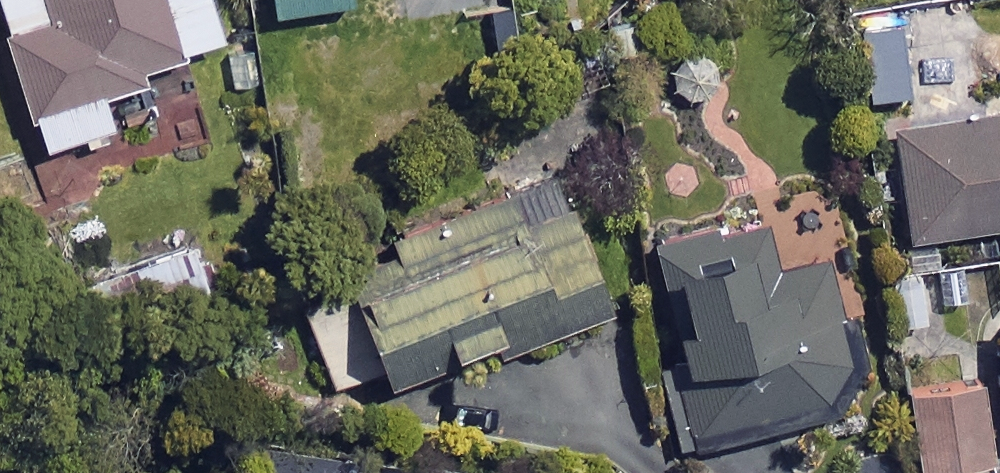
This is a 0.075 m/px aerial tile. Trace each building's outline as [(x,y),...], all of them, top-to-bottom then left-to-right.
[(37,146),(109,124),(96,82),(223,42),(210,0),(0,0),(0,26),(37,146)] [(262,92),(295,87),(289,40),(393,26),(390,0),(249,0),(262,92)] [(714,47),(670,49),(673,94),(717,91),(714,47)] [(889,123),(906,234),(999,220),(999,105),(889,123)] [(295,291),(331,386),(367,372),(371,384),(597,298),(543,157),(376,221),(389,255),(295,291)] [(768,238),(762,210),(648,236),(678,365),(668,368),(686,444),(853,405),(812,228),(768,238)] [(180,233),(125,259),(150,312),(205,285),(180,233)] [(990,433),(999,432),(999,308),(983,309),(984,324),(990,433)] [(899,329),(907,460),(992,455),(990,433),(984,324),(899,329)] [(329,428),(263,435),(267,472),(334,472),(329,428)]
